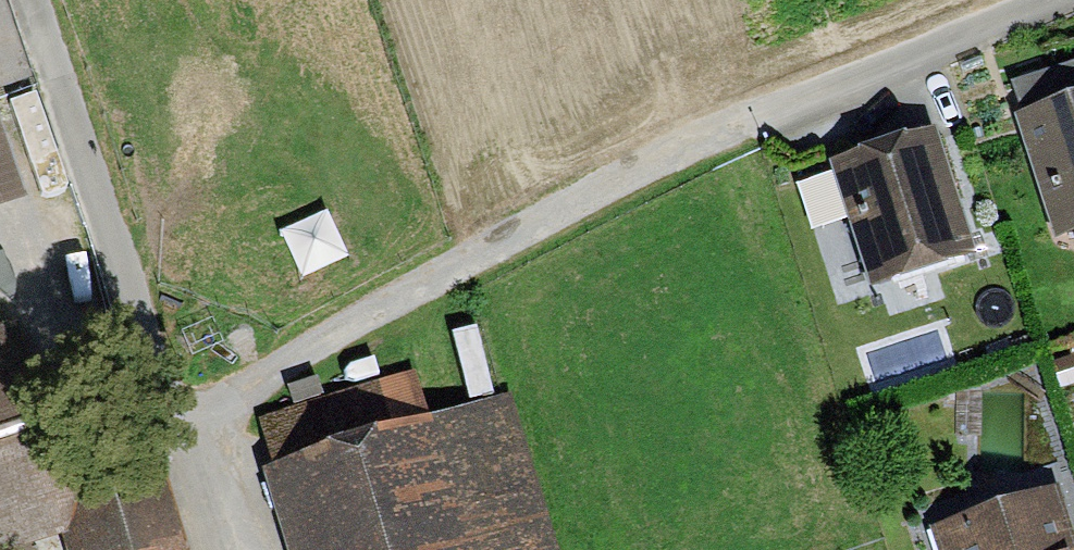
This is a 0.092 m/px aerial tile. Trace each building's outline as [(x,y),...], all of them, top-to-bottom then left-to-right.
[(1012,113),(1056,238),(1073,232),(1073,60),(1012,81),(1022,109),(1012,113)] [(27,192),(0,116),(0,201),(27,192)] [(935,124),(830,159),(872,284),(976,249),(935,124)] [(100,290),(74,210),(0,234),(0,283),(11,318),(100,290)] [(36,314),(0,326),(0,549),(59,530),(87,477),(36,314)] [(260,466),(285,549),(559,549),(513,392),(435,414),(423,371),(262,417),(276,462),(260,466)] [(163,455),(87,477),(59,530),(64,549),(191,549),(163,455)] [(946,549),(1073,549),(1061,513),(946,549)]
